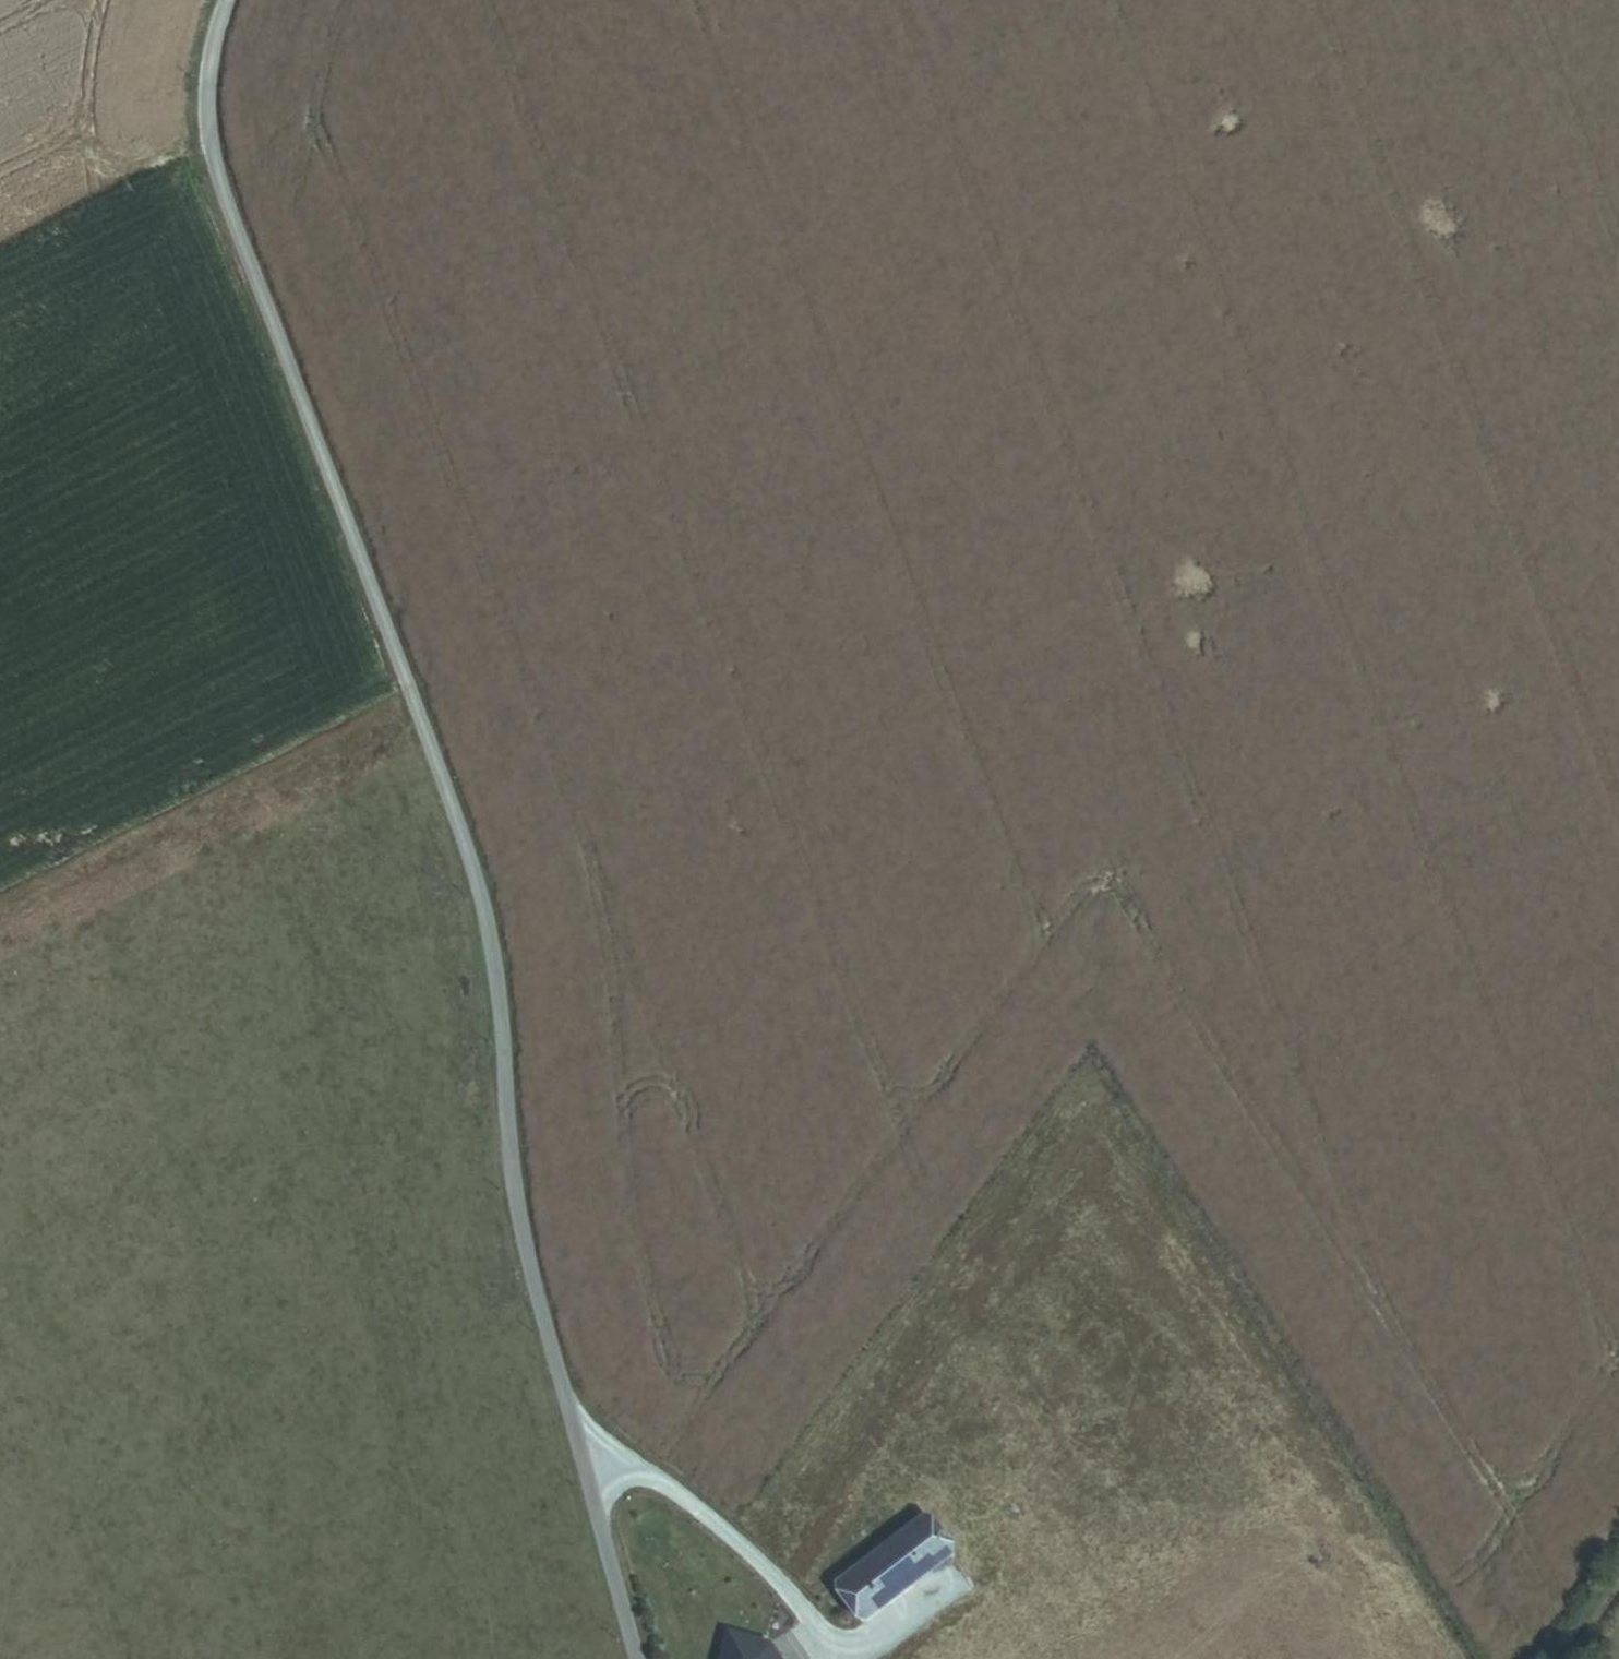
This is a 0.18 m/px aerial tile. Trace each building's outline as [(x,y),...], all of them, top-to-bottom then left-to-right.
[(935,1514),(925,1510),(836,1579),(836,1588),(857,1617),(867,1621),(957,1552),(956,1541),(935,1514)] [(726,1627),(718,1658),(785,1658),(773,1640),(726,1627)]
